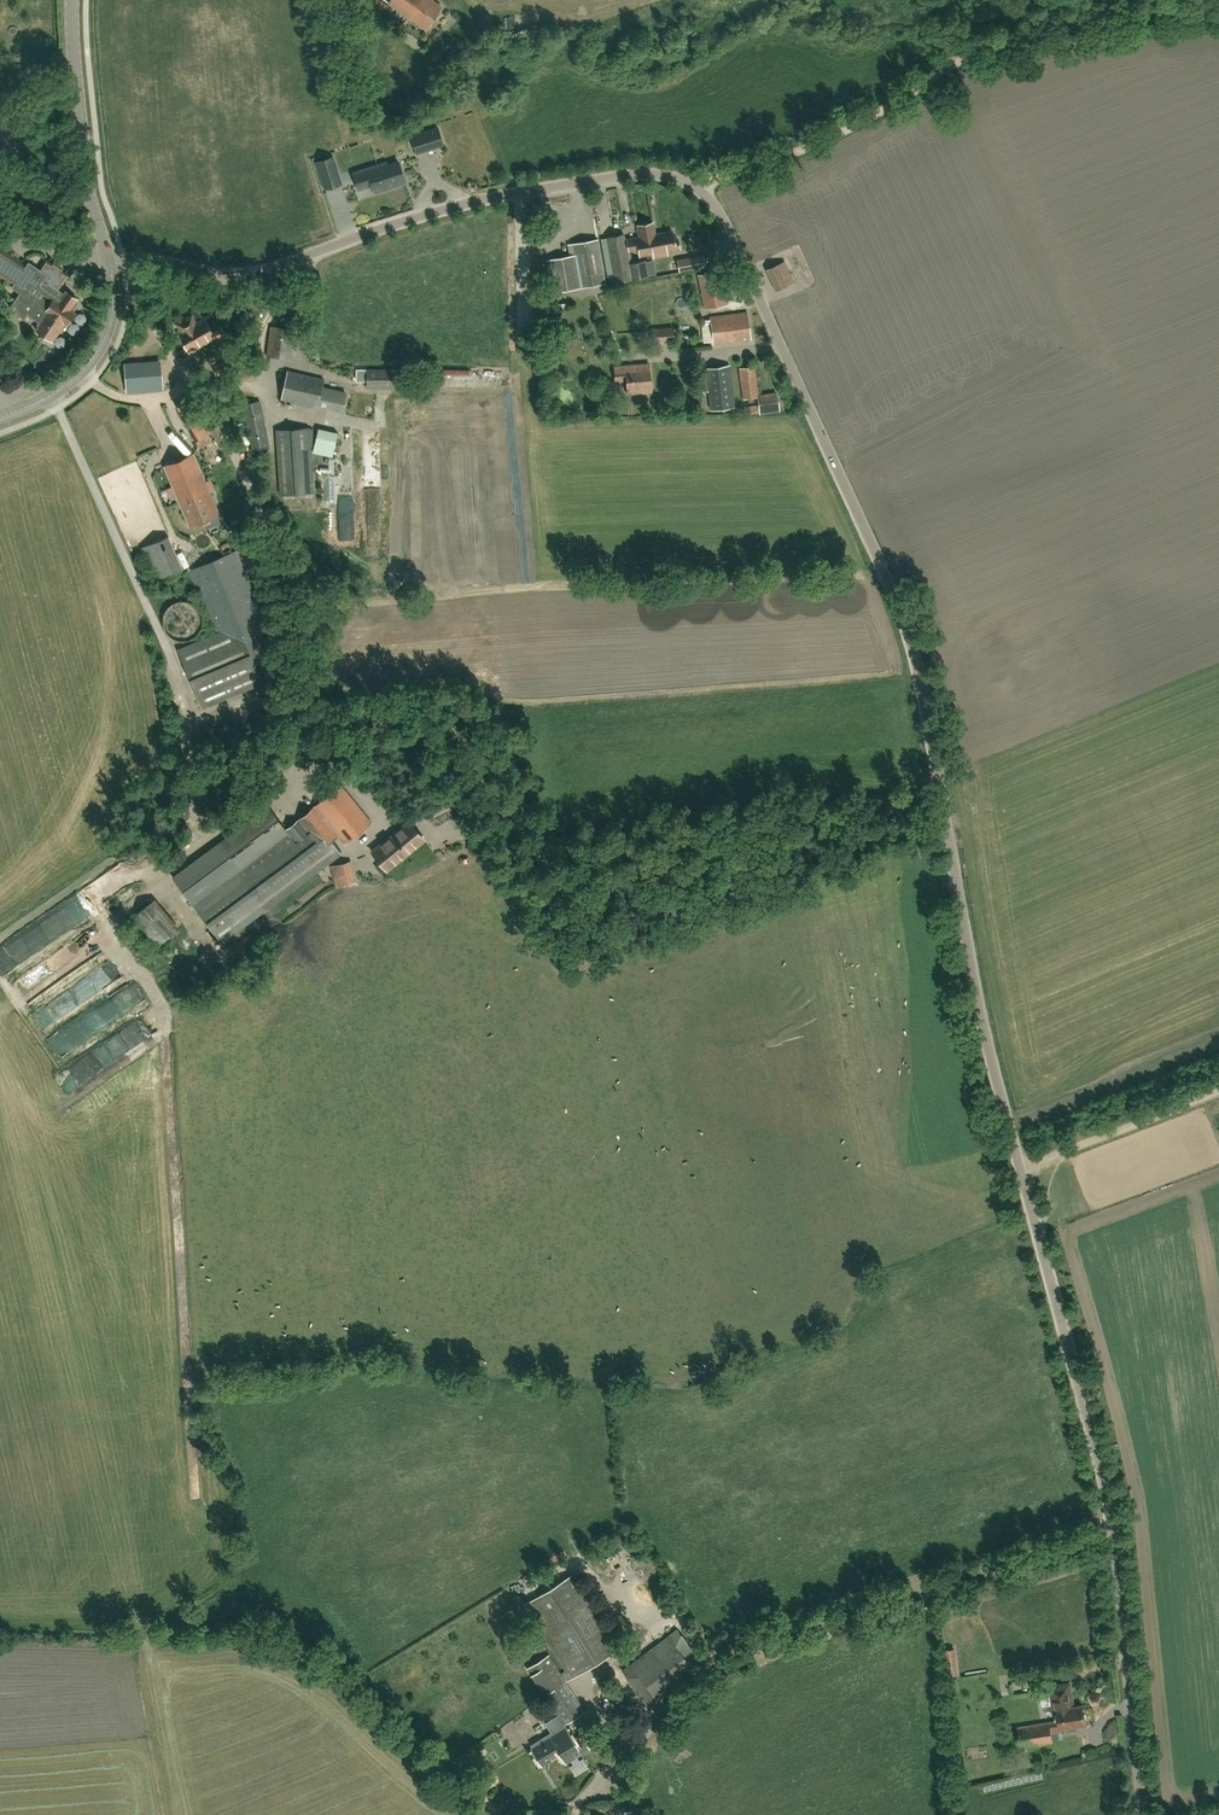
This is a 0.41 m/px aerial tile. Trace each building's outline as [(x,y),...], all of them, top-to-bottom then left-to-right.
[(393,8),(381,0),(363,0),(386,17),(393,8)] [(441,5),(433,0),(390,0),(388,2),(426,28),(441,5)] [(9,109),(0,100),(0,118),(9,109)] [(410,136),(413,144),(415,152),(443,143),(437,127),(410,136)] [(325,189),(340,184),(341,183),(332,156),(316,161),(325,189)] [(374,192),(385,188),(405,181),(398,161),(378,168),(377,165),(353,173),(358,189),(372,184),(374,192)] [(328,189),(343,238),(358,233),(344,185),(328,189)] [(627,238),(630,250),(639,248),(640,255),(654,252),(654,256),(667,254),(667,250),(680,248),(678,238),(674,238),(673,230),(656,233),(654,222),(638,225),(640,236),(627,238)] [(648,275),(646,263),(645,260),(629,262),(624,233),(608,236),(608,237),(601,238),(608,282),(615,281),(648,275)] [(573,242),(575,254),(547,258),(553,292),(605,282),(597,238),(573,242)] [(69,310),(76,299),(65,292),(64,294),(56,290),(66,275),(44,261),(38,270),(27,263),(24,267),(0,251),(0,279),(11,287),(9,289),(18,295),(8,309),(24,320),(28,315),(38,321),(39,319),(41,321),(36,329),(51,340),(63,323),(66,325),(74,313),(69,310)] [(680,269),(705,264),(703,255),(678,260),(680,269)] [(770,268),(779,289),(793,283),(784,262),(770,268)] [(704,308),(728,303),(721,270),(697,275),(704,308)] [(255,303),(242,315),(250,323),(262,312),(255,303)] [(714,343),(751,338),(747,311),(710,316),(714,343)] [(189,352),(208,341),(223,332),(216,321),(207,326),(203,319),(195,323),(191,316),(176,324),(180,332),(178,333),(189,352)] [(290,359),(294,328),(271,325),(267,356),(290,359)] [(654,342),(674,341),(673,326),(653,328),(654,342)] [(232,357),(212,368),(216,375),(236,364),(232,357)] [(162,389),(160,365),(124,367),(126,391),(162,389)] [(711,409),(735,405),(729,365),(705,369),(711,409)] [(777,394),(758,396),(754,366),(739,368),(744,398),(757,396),(760,413),(779,410),(777,394)] [(633,372),(633,367),(612,369),(613,383),(624,382),(625,390),(638,389),(638,394),(649,393),(647,371),(633,372)] [(365,368),(365,388),(411,388),(411,368),(365,368)] [(341,411),(345,393),(322,387),(324,379),(287,371),(281,400),(316,408),(317,406),(341,411)] [(446,385),(488,386),(489,373),(470,372),(470,378),(462,378),(463,374),(447,374),(446,385)] [(252,451),(269,447),(259,400),(242,403),(252,451)] [(211,432),(197,409),(194,402),(193,402),(177,412),(181,418),(195,442),(211,432)] [(309,427),(275,429),(280,494),(313,492),(309,427)] [(336,456),(339,431),(318,429),(316,454),(336,456)] [(119,450),(111,455),(115,461),(123,456),(119,450)] [(164,466),(175,491),(190,526),(219,513),(193,453),(164,466)] [(156,583),(183,572),(168,536),(141,547),(156,583)] [(369,557),(385,557),(385,546),(369,546),(369,557)] [(188,570),(215,633),(178,649),(202,707),(261,682),(253,664),(256,663),(263,653),(267,646),(259,627),(266,624),(234,550),(188,570)] [(269,756),(261,777),(273,782),(281,761),(269,756)] [(343,842),(370,821),(341,785),(297,820),(285,829),(267,805),(172,877),(220,942),(339,853),(331,841),(338,835),(343,842)] [(389,835),(404,853),(422,838),(408,820),(389,835)] [(404,853),(389,835),(371,851),(385,868),(404,853)] [(335,887),(353,882),(347,861),(329,865),(335,887)] [(142,923),(159,945),(170,936),(153,914),(142,923)] [(64,933),(55,921),(0,961),(0,967),(6,975),(64,933)] [(67,958),(22,981),(30,997),(75,974),(67,958)] [(81,1085),(162,1032),(150,1013),(69,1066),(81,1085)] [(69,1054),(74,1047),(68,1042),(62,1049),(69,1054)] [(512,1561),(516,1569),(524,1565),(520,1557),(512,1561)] [(542,1764),(561,1753),(565,1750),(564,1748),(569,1745),(568,1742),(574,1738),(564,1723),(584,1710),(565,1680),(621,1645),(576,1572),(525,1603),(566,1669),(561,1672),(549,1654),(527,1667),(557,1715),(551,1718),(559,1730),(532,1747),(542,1764)] [(677,1627),(641,1654),(621,1669),(649,1706),(696,1670),(693,1666),(702,1659),(677,1627)] [(955,1648),(942,1650),(946,1676),(958,1674),(955,1648)] [(1056,1703),(1057,1708),(1059,1720),(1018,1726),(1021,1746),(1053,1740),(1051,1728),(1086,1722),(1085,1719),(1086,1719),(1085,1713),(1084,1713),(1082,1703),(1070,1705),(1068,1691),(1071,1688),(1064,1682),(1055,1684),(1050,1691),(1052,1704),(1056,1703)] [(565,1750),(561,1753),(566,1762),(589,1747),(580,1734),(574,1738),(568,1742),(569,1745),(564,1748),(565,1750)]
